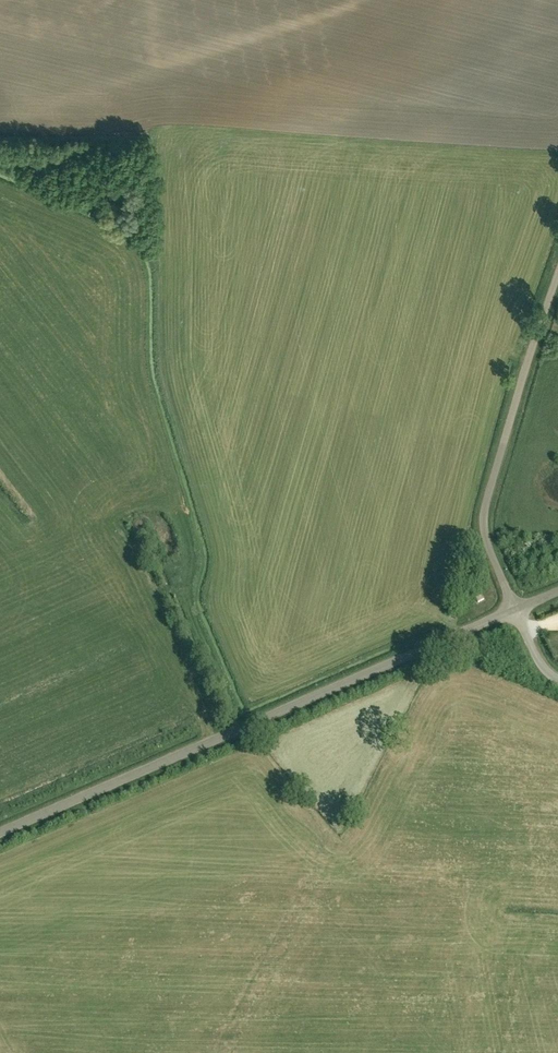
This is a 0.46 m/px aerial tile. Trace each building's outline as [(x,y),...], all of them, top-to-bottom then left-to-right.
[(487,595),(480,597),(483,604),(490,602),(487,595)]
